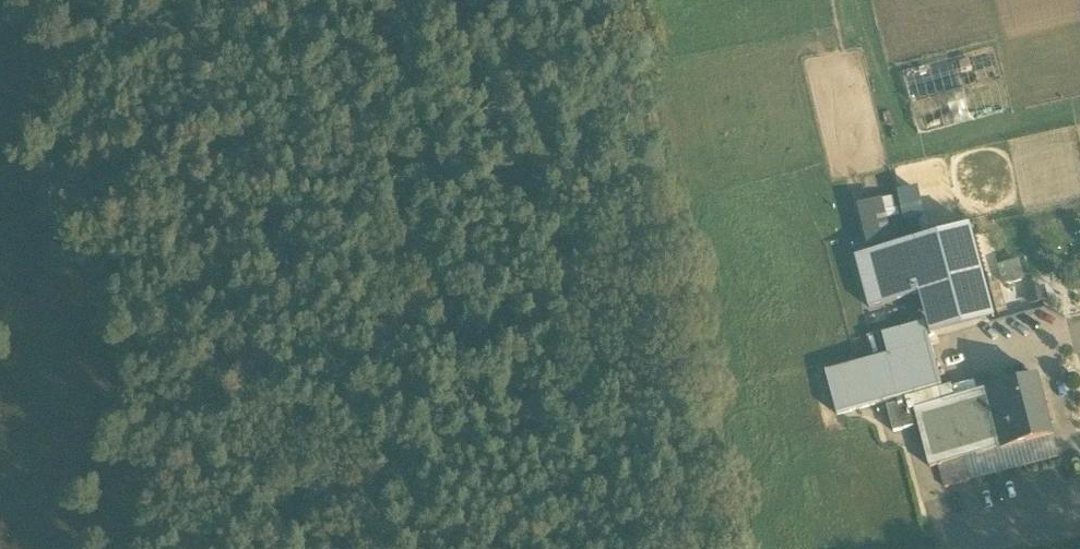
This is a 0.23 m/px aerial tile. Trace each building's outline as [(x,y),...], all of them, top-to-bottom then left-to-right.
[(930,65),(906,68),(910,94),(934,91),(930,65)] [(902,228),(923,228),(924,187),(902,187),(902,228)] [(863,200),(866,244),(892,242),(889,198),(863,200)] [(925,321),(928,335),(980,325),(962,233),(906,246),(925,321)] [(825,372),(836,414),(906,396),(907,398),(943,389),(928,335),(925,321),(882,334),(887,355),(825,372)] [(985,390),(1000,447),(1000,450),(1053,436),(1038,377),(985,390)] [(939,464),(944,487),(971,480),(964,456),(1000,447),(985,390),(953,398),(950,387),(943,389),(907,398),(907,400),(886,405),(893,431),(915,426),(917,433),(921,432),(930,467),(939,464)] [(964,456),(971,480),(1058,458),(1053,436),(1000,450),(1000,447),(964,456)]
